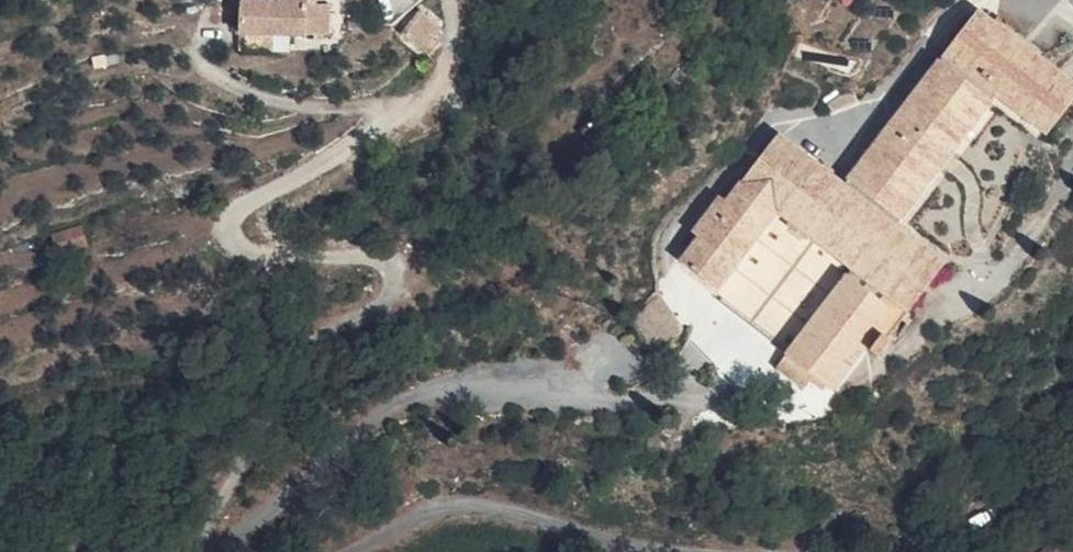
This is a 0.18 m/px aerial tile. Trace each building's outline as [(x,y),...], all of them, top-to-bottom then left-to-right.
[(242,16),(271,15),(271,0),(242,0),(242,16)] [(271,15),(300,16),(301,0),(271,0),(271,15)] [(894,109),(843,175),(898,214),(993,93),(1055,136),(1072,113),(1072,74),(978,1),(894,109)] [(425,9),(406,32),(429,51),(448,28),(425,9)] [(275,48),(299,46),(300,16),(271,15),(242,16),(241,48),(242,48),(275,48)] [(300,16),(299,46),(319,47),(319,15),(300,16)] [(953,256),(898,214),(843,175),(780,126),(672,264),(724,301),(788,219),(864,275),(911,310),(914,306),(953,256)] [(59,240),(88,234),(86,224),(57,230),(59,240)] [(61,248),(54,229),(26,242),(34,260),(61,248)] [(911,310),(864,275),(790,369),(810,384),(837,403),(911,310)] [(1058,544),(1042,551),(1062,551),(1058,544)]
